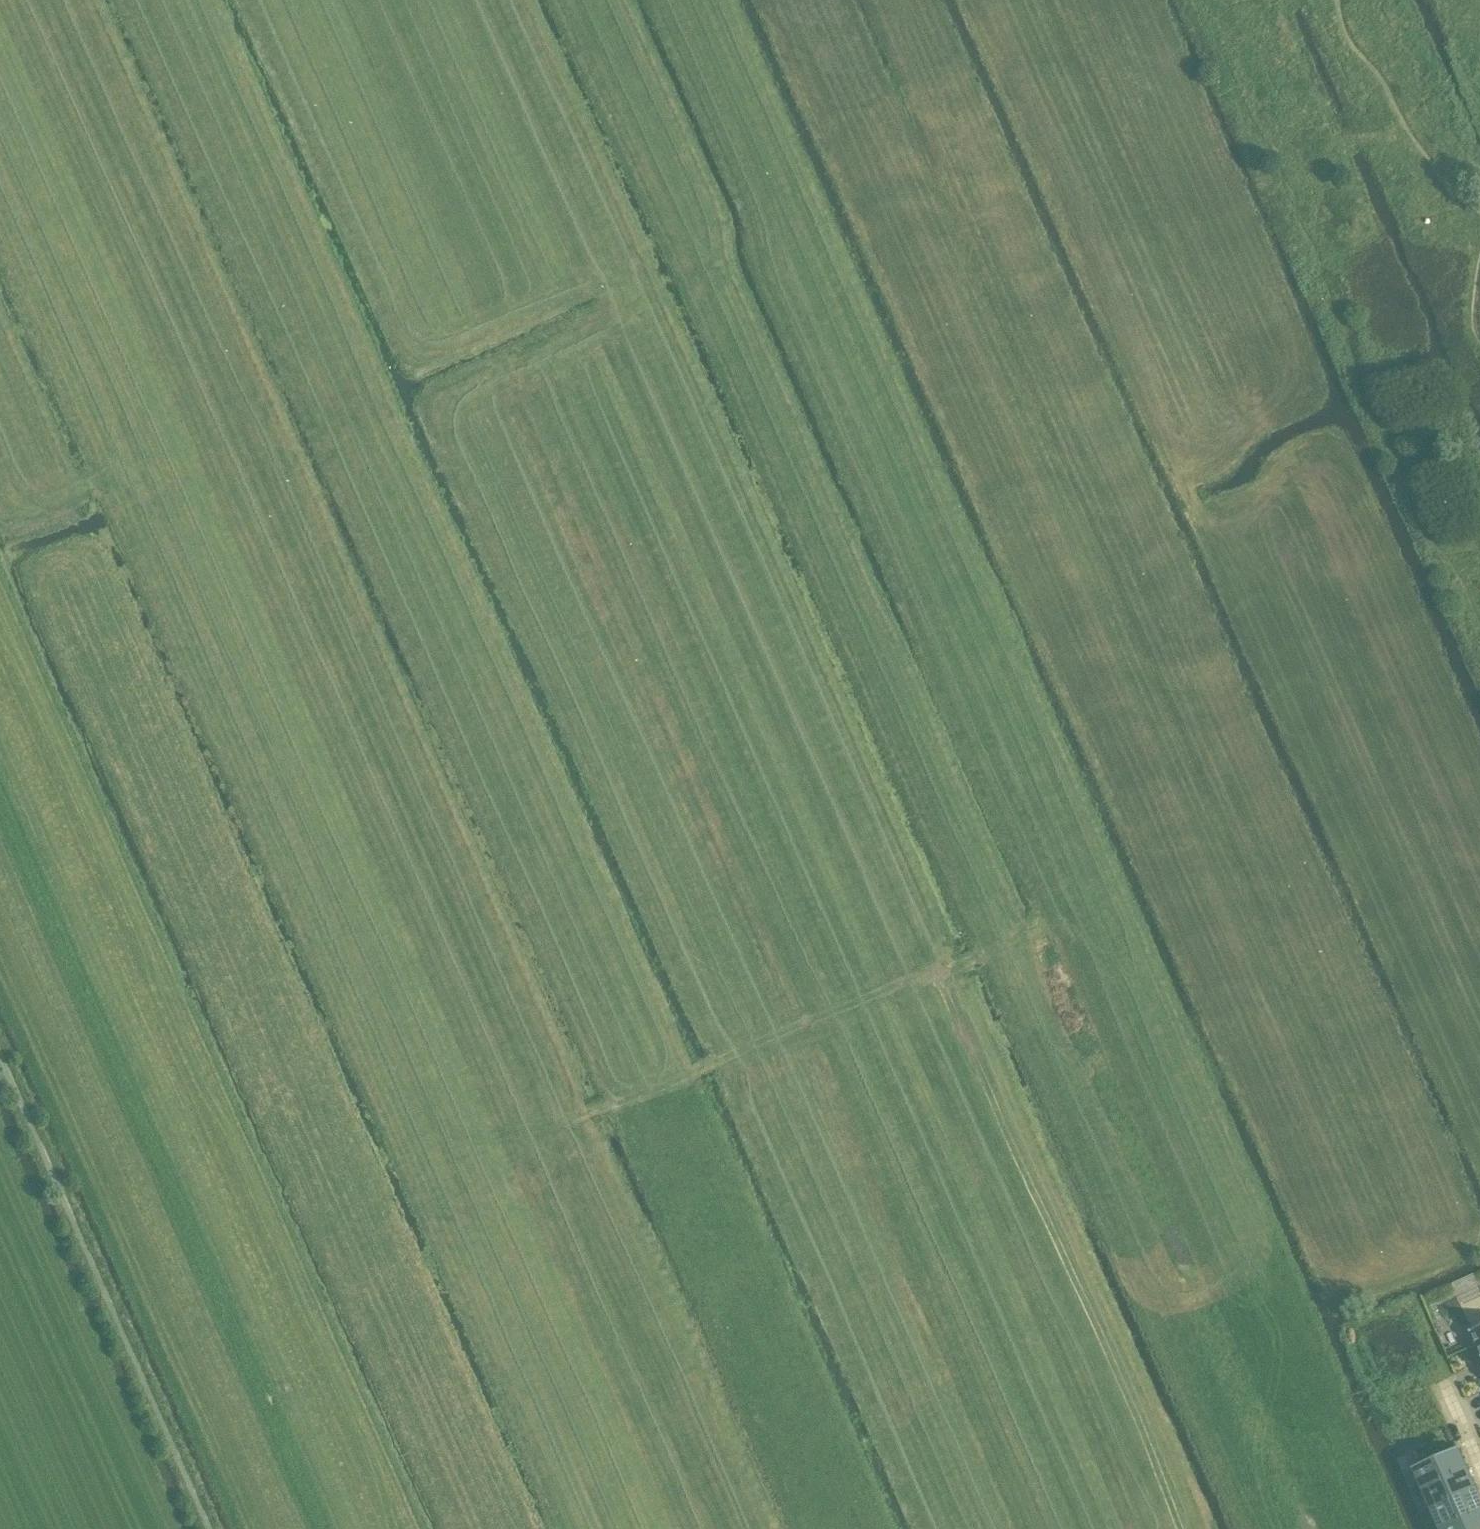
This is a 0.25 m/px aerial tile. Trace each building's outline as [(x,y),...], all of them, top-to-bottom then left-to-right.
[(1473,1330),(1470,1332),(1471,1335),(1476,1345),(1479,1355),(1479,1327),(1473,1330)] [(1420,1490),(1468,1469),(1459,1448),(1411,1469),(1420,1490)] [(1477,1489),(1468,1469),(1420,1490),(1429,1510),(1477,1489)] [(1479,1511),(1479,1496),(1477,1489),(1429,1510),(1438,1528),(1439,1528),(1479,1511)] [(1439,1528),(1479,1528),(1479,1511),(1439,1528)]
